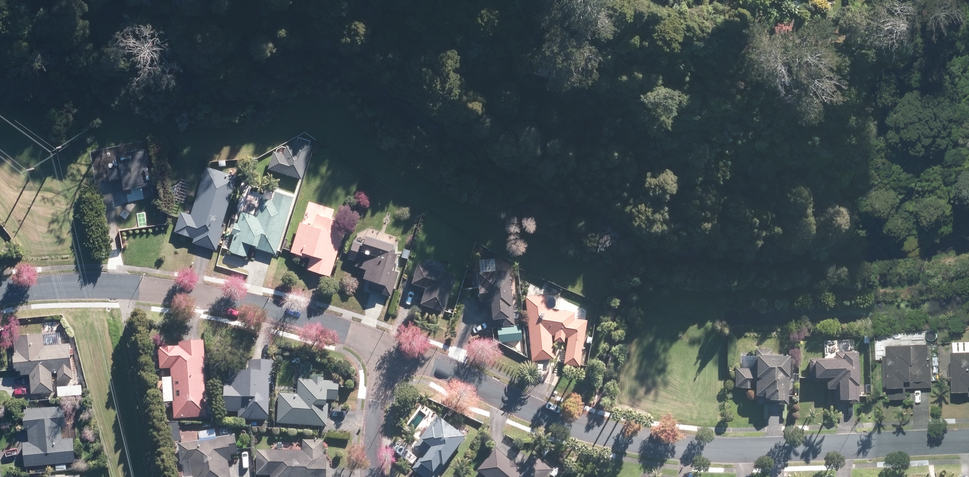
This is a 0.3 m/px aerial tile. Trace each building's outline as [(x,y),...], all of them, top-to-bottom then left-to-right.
[(122,152),(129,187),(157,182),(150,147),(122,152)] [(219,248),(240,175),(209,167),(196,213),(184,210),(178,230),(190,233),(188,240),(219,248)] [(279,253),(297,195),(271,187),(262,215),(241,208),(228,249),(250,257),(254,246),(279,253)] [(308,266),(333,274),(350,222),(332,216),(334,210),(309,202),(294,250),(311,256),(308,266)] [(396,269),(404,243),(372,232),(368,242),(355,238),(349,257),(358,260),(357,264),(368,268),(363,285),(393,294),(400,271),(396,269)] [(422,260),(416,279),(430,283),(425,300),(446,306),(457,270),(422,260)] [(492,325),(512,324),(510,268),(479,269),(480,298),(491,297),(492,325)] [(559,292),(527,292),(534,358),(555,357),(554,334),(569,335),(565,363),(581,365),(589,314),(559,292)] [(56,391),(54,371),(74,369),(72,343),(47,345),(46,331),(21,333),(22,347),(18,347),(20,373),(32,372),(34,393),(56,391)] [(162,368),(174,368),(178,419),(209,416),(203,341),(172,343),(172,347),(161,348),(162,368)] [(892,385),(934,387),(935,362),(929,362),(930,344),(893,343),(892,385)] [(791,402),(793,352),(774,351),(774,346),(758,346),(758,354),(742,354),(742,366),(736,366),(736,385),(759,386),(759,394),(774,395),(773,402),(791,402)] [(862,401),(864,347),(847,347),(847,355),(818,354),(818,373),(828,373),(828,385),(842,385),(842,395),(847,395),(847,400),(862,401)] [(958,355),(957,388),(968,388),(968,355),(958,355)] [(232,370),(232,383),(226,383),(226,410),(233,410),(250,411),(272,411),(274,411),(275,360),(252,359),(252,371),(232,370)] [(340,400),(341,382),(326,381),(326,378),(315,377),(315,381),(300,380),(300,395),(282,394),(281,422),(347,426),(348,419),(330,418),(331,400),(340,400)] [(71,385),(58,386),(59,395),(72,394),(71,385)] [(67,422),(66,404),(26,407),(27,425),(30,425),(31,439),(26,439),(27,463),(77,460),(75,436),(64,436),(63,423),(67,422)] [(431,422),(399,467),(413,476),(434,476),(459,442),(431,422)] [(193,476),(187,476),(233,476),(230,461),(234,460),(233,454),(241,453),(238,434),(180,442),(183,463),(191,461),(193,476)] [(471,476),(544,476),(546,474),(504,436),(469,475),(471,476)] [(325,442),(259,447),(261,476),(328,476),(325,442)]
